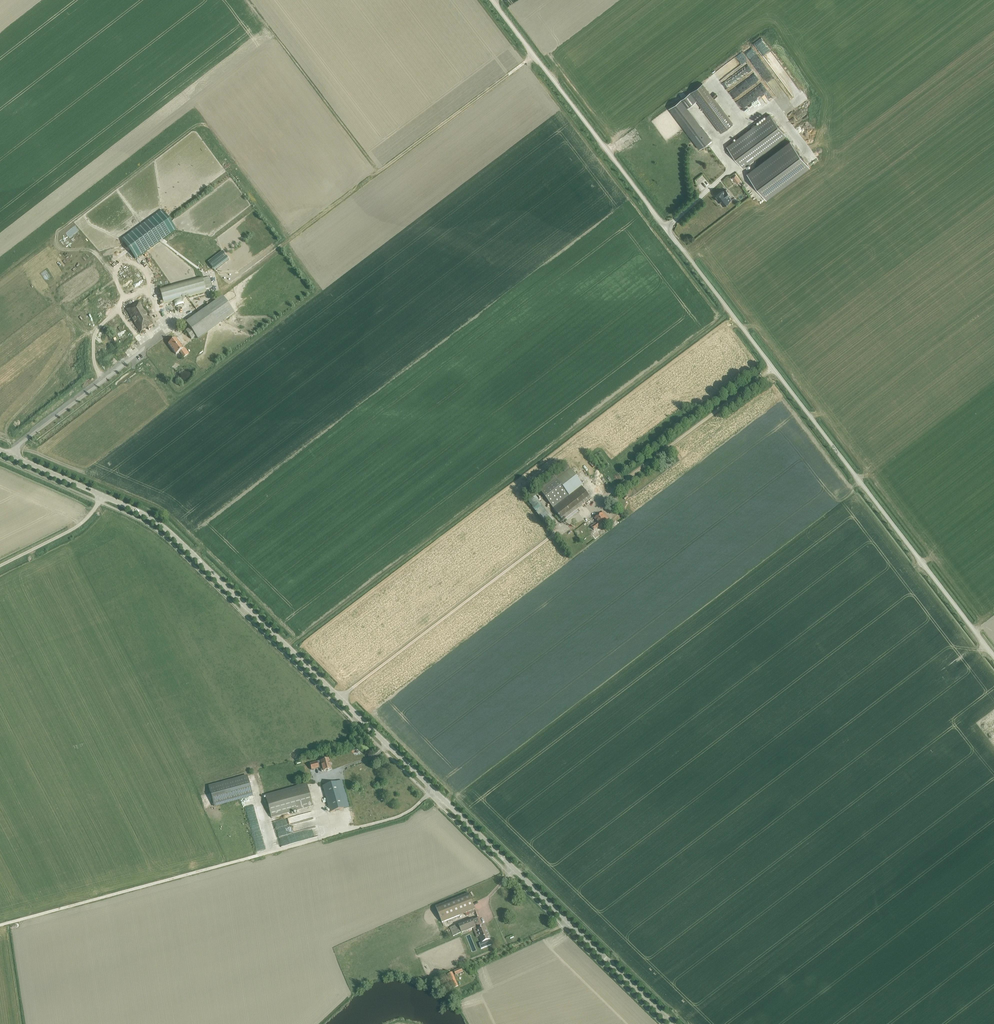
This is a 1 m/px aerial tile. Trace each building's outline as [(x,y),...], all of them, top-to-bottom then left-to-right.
[(796,93),(757,35),(750,40),(788,97),(796,93)] [(757,62),(756,60),(754,61),(746,48),(740,52),(749,67),(757,62)] [(726,69),(740,60),(735,53),(723,61),(724,63),(723,64),(726,69)] [(743,65),(719,79),(723,86),(747,72),(743,65)] [(749,74),(724,91),(728,97),(753,80),(749,74)] [(709,91),(697,100),(721,133),(733,124),(709,91)] [(711,140),(702,128),(700,129),(688,114),(686,115),(678,121),(690,136),(693,140),(694,142),(699,149),(711,140)] [(743,168),(786,136),(771,115),(727,147),(743,168)] [(748,174),(766,199),(809,168),(790,143),(748,174)] [(812,156),(805,162),(807,165),(814,159),(812,156)] [(726,189),(724,191),(723,190),(716,195),(718,199),(717,200),(719,202),(720,202),(723,205),(730,200),(728,197),(730,195),(726,189)] [(162,210),(122,239),(136,259),(147,250),(159,242),(162,240),(176,230),(171,222),(166,216),(162,210)] [(177,244),(156,258),(161,266),(162,265),(167,273),(180,265),(174,256),(182,251),(177,244)] [(222,251),(208,262),(214,271),(229,259),(222,251)] [(157,270),(154,260),(147,262),(150,273),(157,270)] [(209,277),(202,279),(202,278),(159,289),(163,303),(206,292),(205,289),(212,288),(209,277)] [(234,313),(222,297),(186,322),(189,328),(185,331),(191,339),(195,336),(197,339),(234,313)] [(140,332),(153,325),(139,301),(126,309),(140,332)] [(184,355),(187,353),(183,349),(175,338),(168,344),(176,354),(181,351),(184,355)] [(582,486),(567,465),(537,488),(557,515),(555,516),(558,521),(562,521),(591,499),(581,487),(582,486)] [(533,497),(528,501),(546,525),(552,521),(533,497)] [(597,523),(591,527),(594,530),(606,521),(601,514),(594,519),(597,523)] [(331,769),(328,759),(309,764),(311,770),(318,768),(319,769),(320,768),(321,771),(327,770),(327,771),(330,770),(329,769),(331,769)] [(252,796),(247,775),(208,786),(214,807),(252,796)] [(330,812),(349,807),(342,780),(322,786),(330,812)] [(265,795),(271,818),(312,806),(306,783),(265,795)] [(259,847),(252,810),(250,811),(249,808),(245,809),(246,812),(244,813),(247,828),(248,828),(252,849),(259,847)] [(469,894),(436,907),(442,923),(475,909),(469,894)] [(472,919),(450,928),(453,936),(475,927),(482,943),(479,944),(481,949),(491,945),(489,940),(490,939),(485,926),(481,928),(479,925),(481,925),(478,917),(472,919)] [(449,977),(447,978),(449,981),(450,981),(454,988),(458,986),(452,972),(448,974),(449,977)]
